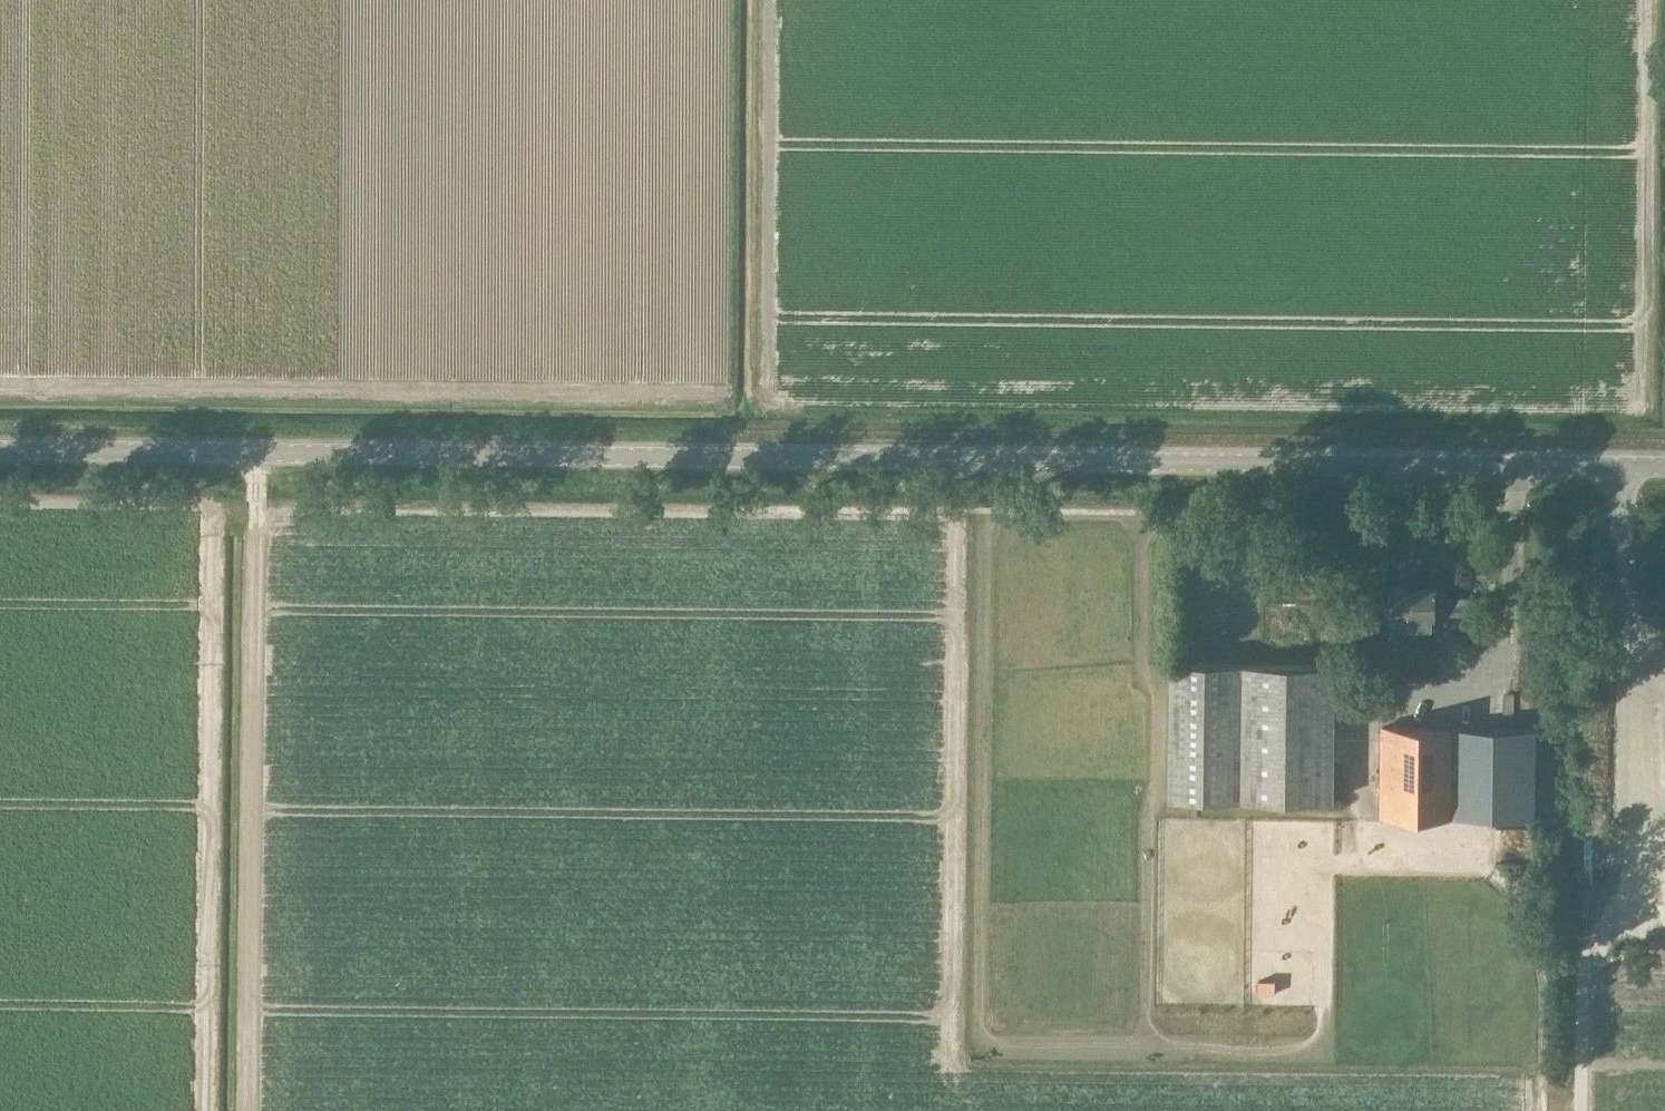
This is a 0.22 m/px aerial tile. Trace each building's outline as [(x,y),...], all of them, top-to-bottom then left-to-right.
[(1446,618),(1446,588),(1390,588),(1389,622),(1433,623),(1433,618),(1446,618)] [(1171,662),(1169,798),(1333,800),(1335,665),(1171,662)] [(1534,817),(1535,729),(1382,727),(1381,815),(1534,817)]
